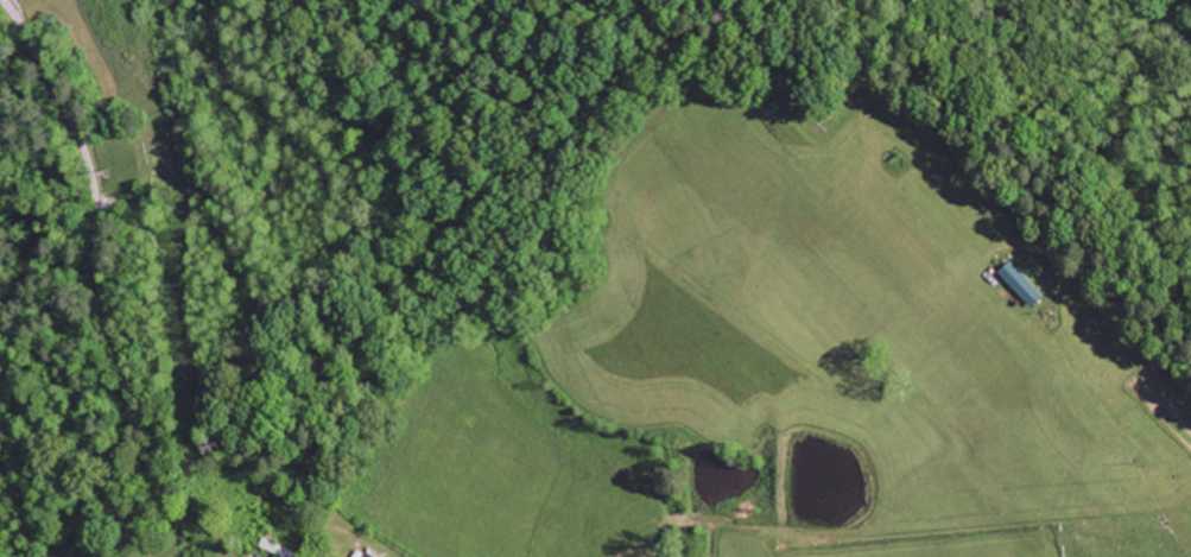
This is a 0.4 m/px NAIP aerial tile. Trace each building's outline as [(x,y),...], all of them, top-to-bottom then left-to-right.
[(1032,310),(1045,297),(1011,262),(999,274),(1032,310)]
